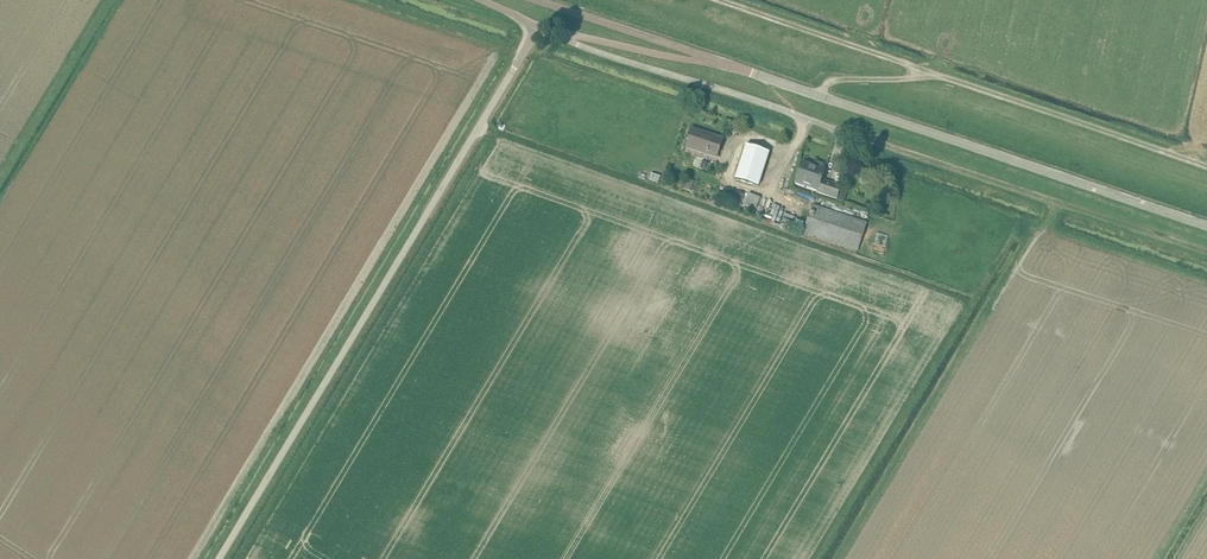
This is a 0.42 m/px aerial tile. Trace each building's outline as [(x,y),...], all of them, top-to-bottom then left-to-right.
[(716,159),(719,150),(723,139),(693,129),(686,149),(716,159)] [(747,145),(736,178),(759,185),(766,164),(770,152),(747,144),(747,145)] [(799,174),(795,183),(815,190),(814,191),(827,195),(832,197),(838,199),(842,186),(831,183),(821,179),(825,170),(823,170),(824,167),(823,165),(817,163),(814,164),(813,166),(802,163),(799,174)] [(658,184),(660,177),(651,174),(649,180),(658,184)] [(731,192),(723,189),(721,197),(728,200),(731,192)] [(856,252),(865,224),(813,206),(803,233),(856,252)] [(885,232),(882,247),(892,249),(895,235),(885,232)]
